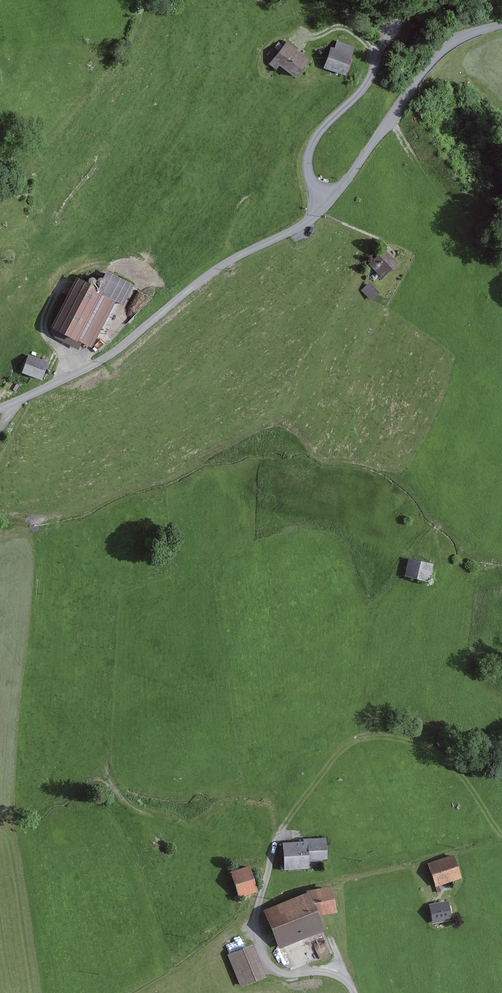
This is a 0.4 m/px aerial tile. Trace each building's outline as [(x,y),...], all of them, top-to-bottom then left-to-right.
[(313,59),(288,41),(274,61),(298,79),(313,59)] [(357,49),(336,41),(326,67),(348,75),(357,49)] [(388,250),(372,264),(385,279),(401,266),(388,250)] [(110,289),(81,274),(53,330),(82,345),(110,289)] [(372,283),(364,289),(375,302),(383,295),(372,283)] [(29,356),(21,372),(41,381),(48,363),(29,356)] [(437,563),(410,556),(405,576),(432,583),(437,563)] [(331,839),(282,844),(284,863),(333,859),(331,839)] [(458,856),(430,865),(438,886),(465,877),(458,856)] [(265,880),(251,865),(232,872),(241,895),(260,888),(265,880)] [(312,891),(266,908),(280,945),(326,927),(312,891)] [(453,904),(433,906),(434,923),(455,921),(453,904)] [(268,976),(254,944),(229,955),(243,987),(268,976)]
